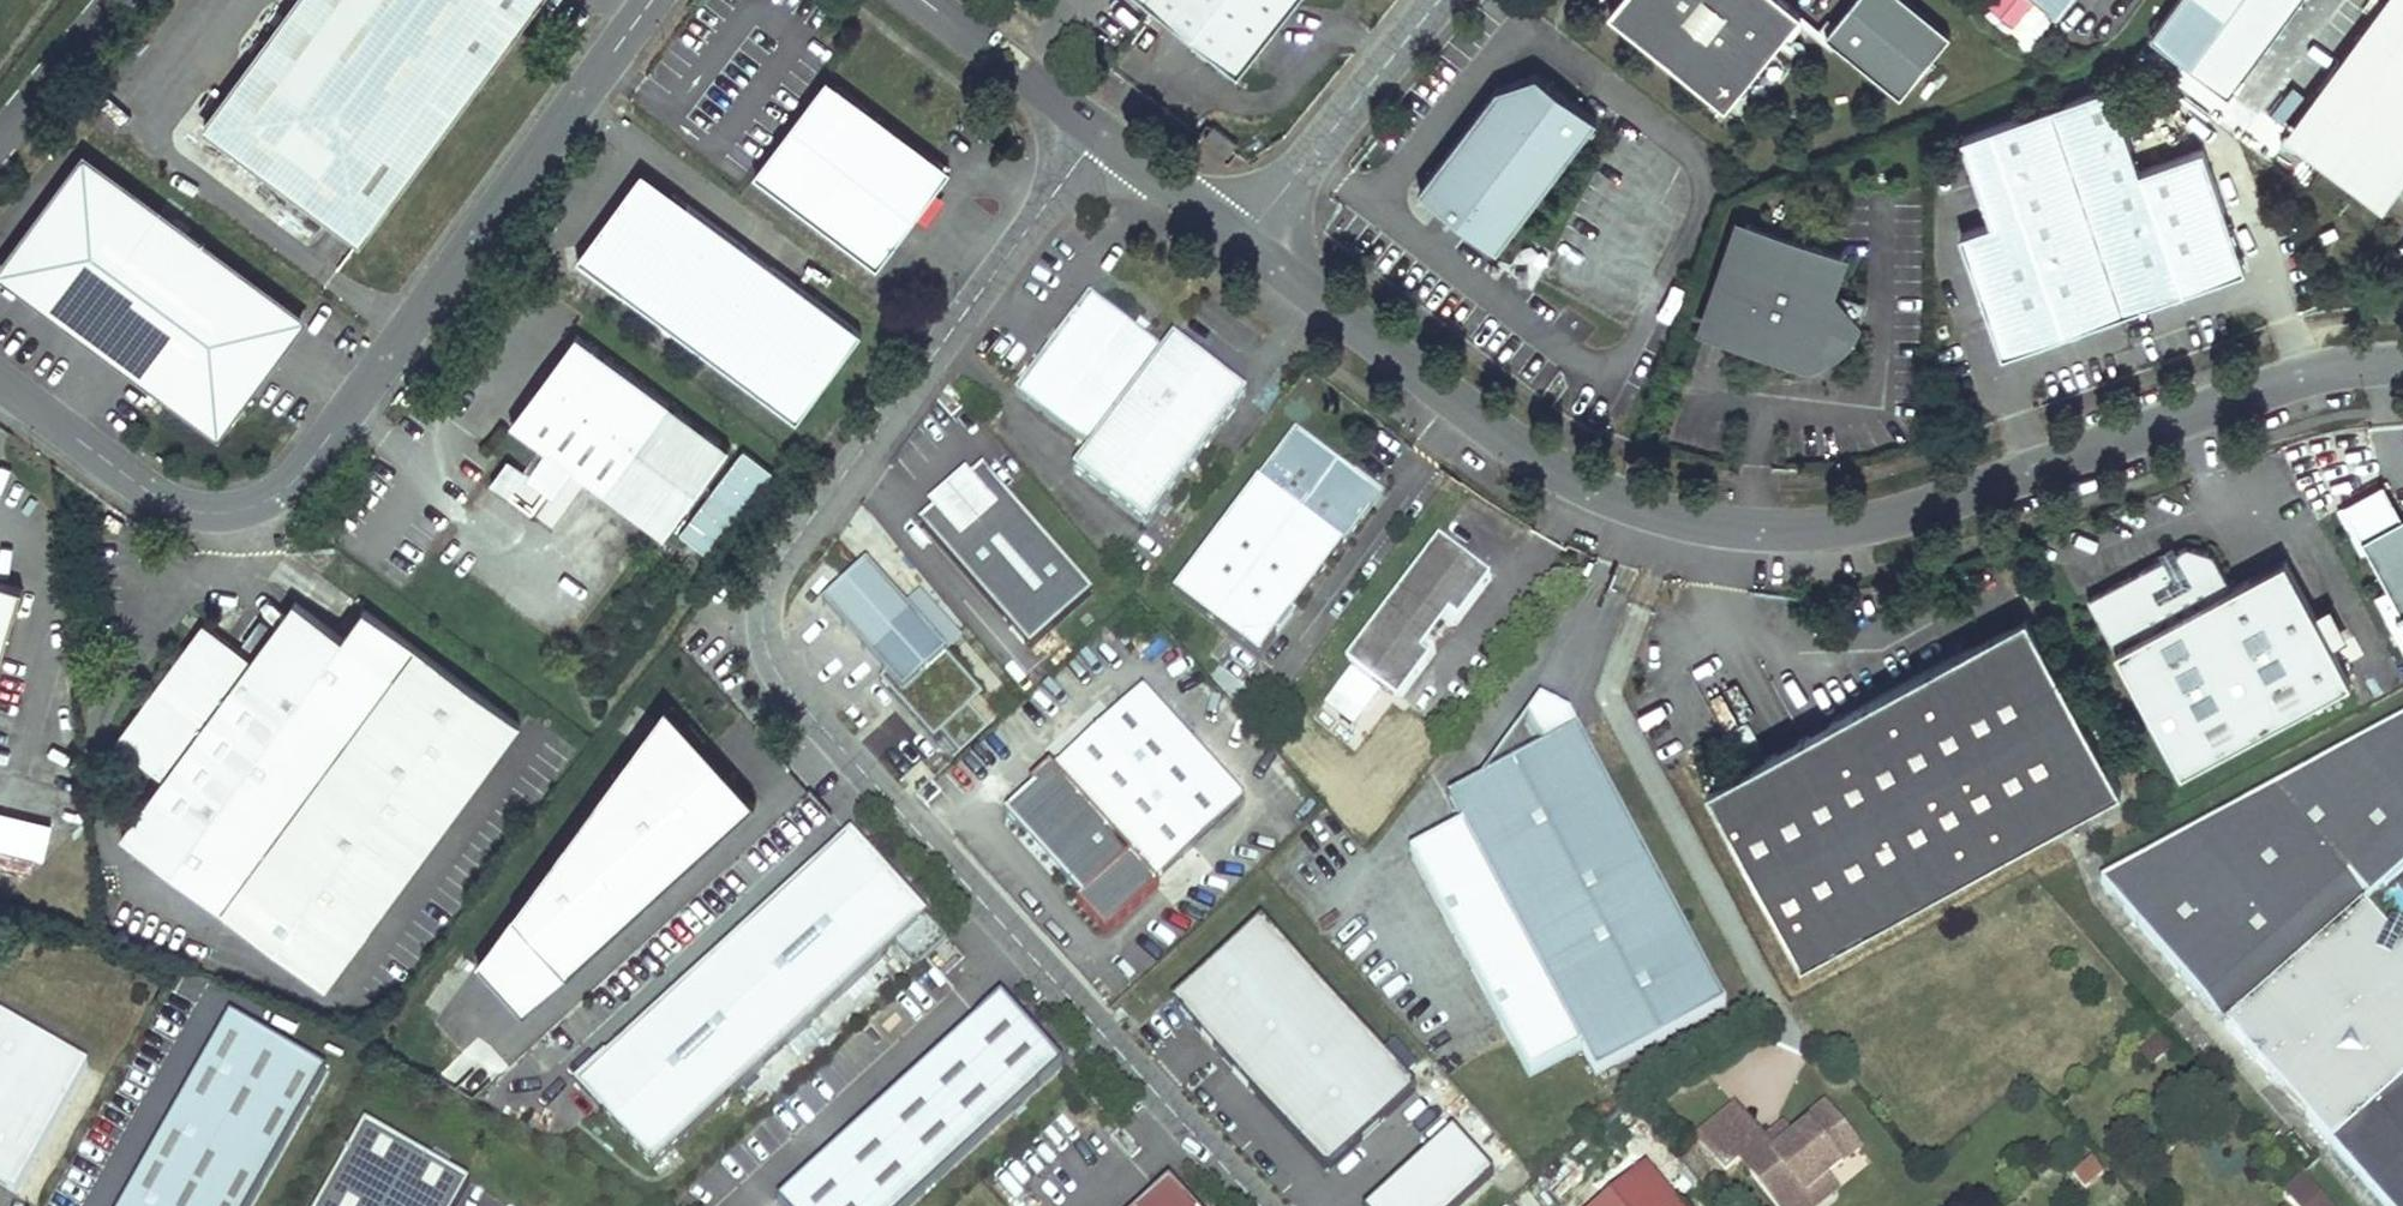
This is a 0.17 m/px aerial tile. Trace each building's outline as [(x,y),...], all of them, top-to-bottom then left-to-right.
[(206,127),(360,237),(534,0),(299,0),(206,127)] [(1231,79),(1293,0),(1131,0),(1231,79)] [(1641,0),(1622,0),(1612,12),(1624,21),(1641,0)] [(1805,12),(1790,0),(1641,0),(1624,21),(1729,106),(1805,12)] [(1952,34),(1910,0),(1855,0),(1828,34),(1903,96),(1952,34)] [(2057,19),(2073,0),(2034,0),(2057,19)] [(2146,39),(2226,97),(2296,0),(2174,0),(2146,39)] [(2296,131),(2385,197),(2402,173),(2402,0),(2394,0),(2296,131)] [(1501,86),(1431,177),(1450,192),(1442,202),(1501,248),(1601,118),(1540,71),(1501,86)] [(954,173),(831,82),(758,179),(882,271),(954,173)] [(1954,239),(1997,359),(2239,273),(2196,152),(2133,174),(2102,91),(1955,143),(1984,229),(1954,239)] [(88,156),(1,269),(205,421),(225,419),(249,388),(267,356),(287,336),(302,315),(88,156)] [(639,172),(585,245),(589,273),(792,423),(858,334),(639,172)] [(1450,192),(1431,177),(1423,187),(1442,202),(1450,192)] [(1835,292),(1847,256),(1753,224),(1716,331),(1755,344),(1766,338),(1771,349),(1811,363),(1815,351),(1833,356),(1858,342),(1860,330),(1829,308),(1835,292)] [(585,245),(573,261),(589,273),(585,245)] [(1860,330),(1871,304),(1835,292),(1829,308),(1860,330)] [(1148,528),(1239,407),(1237,387),(1175,340),(1165,352),(1090,296),(1016,394),(1090,450),(1074,472),(1148,528)] [(729,449),(576,336),(509,425),(662,539),(729,449)] [(1239,407),(1248,396),(1237,387),(1239,407)] [(1367,486),(1295,432),(1174,593),(1261,658),(1370,513),(1364,509),(1362,493),(1367,486)] [(513,498),(525,471),(503,460),(490,487),(513,498)] [(983,469),(922,529),(1032,654),(1092,595),(983,469)] [(519,494),(533,510),(546,499),(531,483),(519,494)] [(2402,612),(2402,516),(2384,484),(2345,504),(2402,612)] [(1382,497),(1367,486),(1362,493),(1364,509),(1370,513),(1382,497)] [(1481,579),(1466,563),(1436,541),(1345,660),(1392,695),(1423,657),(1414,651),(1445,609),(1453,615),(1481,579)] [(2286,560),(2231,589),(2213,554),(2189,546),(2088,600),(2183,774),(2350,684),(2286,560)] [(868,567),(824,608),(888,678),(882,683),(936,743),(943,737),(962,758),(991,732),(971,711),(985,698),(868,567)] [(22,590),(0,584),(0,667),(22,590)] [(327,984),(519,721),(362,606),(340,637),(292,602),(250,662),(199,625),(114,746),(162,782),(124,837),(327,984)] [(2029,613),(1991,633),(1998,646),(2036,625),(2029,613)] [(1808,963),(2126,787),(2036,625),(1998,646),(1991,633),(1711,789),(1808,963)] [(1078,906),(1108,939),(1161,890),(1157,886),(1246,804),(1144,694),(1056,775),(1052,770),(1032,788),(1035,793),(1007,819),(1021,835),(1025,831),(1065,876),(1061,879),(1068,886),(1073,882),(1081,891),(1076,895),(1082,902),(1078,906)] [(991,732),(1002,723),(982,701),(971,711),(991,732)] [(668,704),(515,914),(569,974),(758,802),(668,704)] [(1598,1082),(1730,1011),(1571,718),(1538,704),(1526,722),(1543,753),(1477,789),(1447,805),(1462,832),(1409,860),(1531,1084),(1583,1056),(1598,1082)] [(1526,722),(1477,789),(1543,753),(1526,722)] [(2276,1087),(2282,1082),(2313,1116),(2307,1122),(2381,1205),(2402,1205),(2402,944),(2402,943),(2387,934),(2365,908),(2402,874),(2402,725),(2101,888),(2276,1087)] [(943,737),(936,743),(955,765),(962,758),(943,737)] [(1025,831),(1021,835),(1061,879),(1065,876),(1025,831)] [(896,949),(916,970),(948,941),(927,918),(924,921),(852,842),(855,839),(853,836),(578,1086),(654,1169),(896,949)] [(927,918),(855,839),(852,842),(924,921),(927,918)] [(1073,882),(1068,886),(1076,895),(1081,891),(1073,882)] [(515,914),(479,964),(525,1014),(569,974),(515,914)] [(1418,1089),(1262,921),(1173,1003),(1202,1035),(1210,1029),(1221,1042),(1214,1048),(1328,1171),(1418,1089)] [(2387,934),(2402,943),(2402,941),(2402,933),(2391,927),(2387,934)] [(1003,1001),(779,1205),(780,1205),(913,1205),(1064,1069),(1003,1001)] [(18,1196),(90,1068),(0,1017),(0,1186),(18,1196)] [(126,1205),(253,1205),(328,1075),(232,1020),(126,1205)] [(1210,1029),(1202,1035),(1214,1048),(1221,1042),(1210,1029)] [(2162,1041),(2142,1048),(2147,1064),(2168,1057),(2162,1041)] [(1732,1106),(1723,1114),(1751,1147),(1760,1139),(1732,1106)] [(1794,1140),(1796,1143),(1752,1177),(1776,1205),(1815,1205),(1807,1195),(1827,1180),(1862,1153),(1829,1112),(1794,1140)] [(1723,1114),(1695,1137),(1724,1170),(1749,1149),(1751,1147),(1723,1114)] [(322,1205),(460,1205),(471,1186),(446,1172),(452,1161),(436,1152),(430,1163),(367,1127),(322,1205)] [(1749,1149),(1737,1160),(1752,1177),(1796,1143),(1794,1140),(1787,1131),(1767,1147),(1760,1139),(1751,1147),(1749,1149)] [(1372,1205),(1456,1205),(1489,1176),(1451,1134),(1372,1205)] [(2082,1192),(2103,1175),(2090,1159),(2068,1176),(2082,1192)] [(1598,1205),(1676,1205),(1643,1168),(1598,1205)] [(2294,1205),(2331,1205),(2302,1175),(2282,1194),(2294,1205)] [(1827,1180),(1807,1195),(1815,1205),(1822,1205),(1838,1194),(1827,1180)] [(1170,1186),(1148,1205),(1189,1205),(1170,1186)] [(1507,1203),(1510,1205),(1537,1205),(1523,1189),(1507,1203)]
